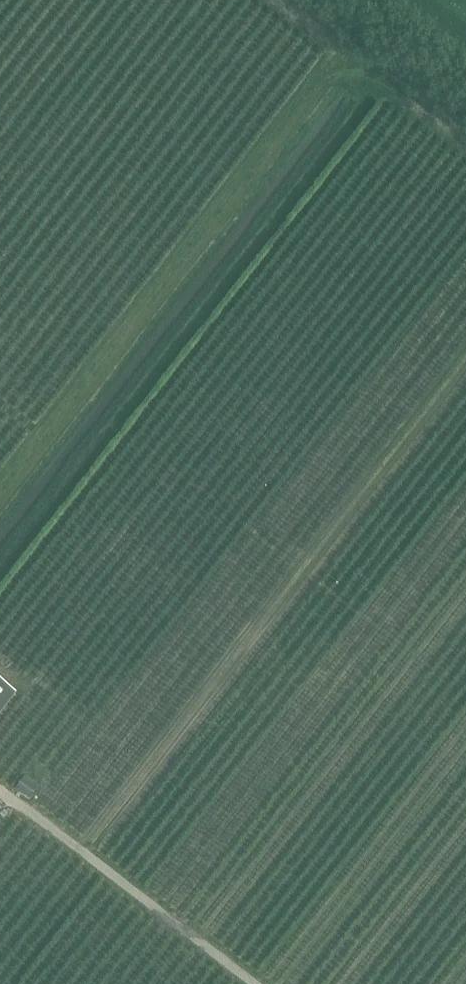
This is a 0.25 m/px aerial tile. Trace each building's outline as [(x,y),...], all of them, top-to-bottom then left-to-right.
[(15,694),(0,682),(0,714),(15,694)] [(24,777),(16,789),(26,795),(34,784),(24,777)]
